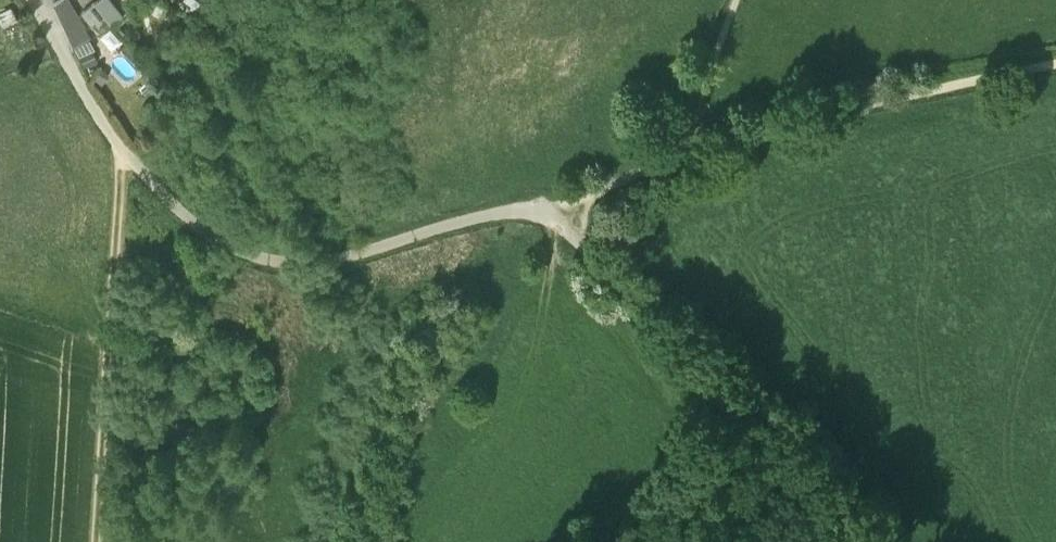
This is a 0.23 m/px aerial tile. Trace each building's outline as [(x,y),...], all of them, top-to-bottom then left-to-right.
[(70,26),(79,21),(67,0),(63,0),(51,3),(64,28),(70,26)] [(70,26),(64,28),(68,38),(74,35),(70,26)]
